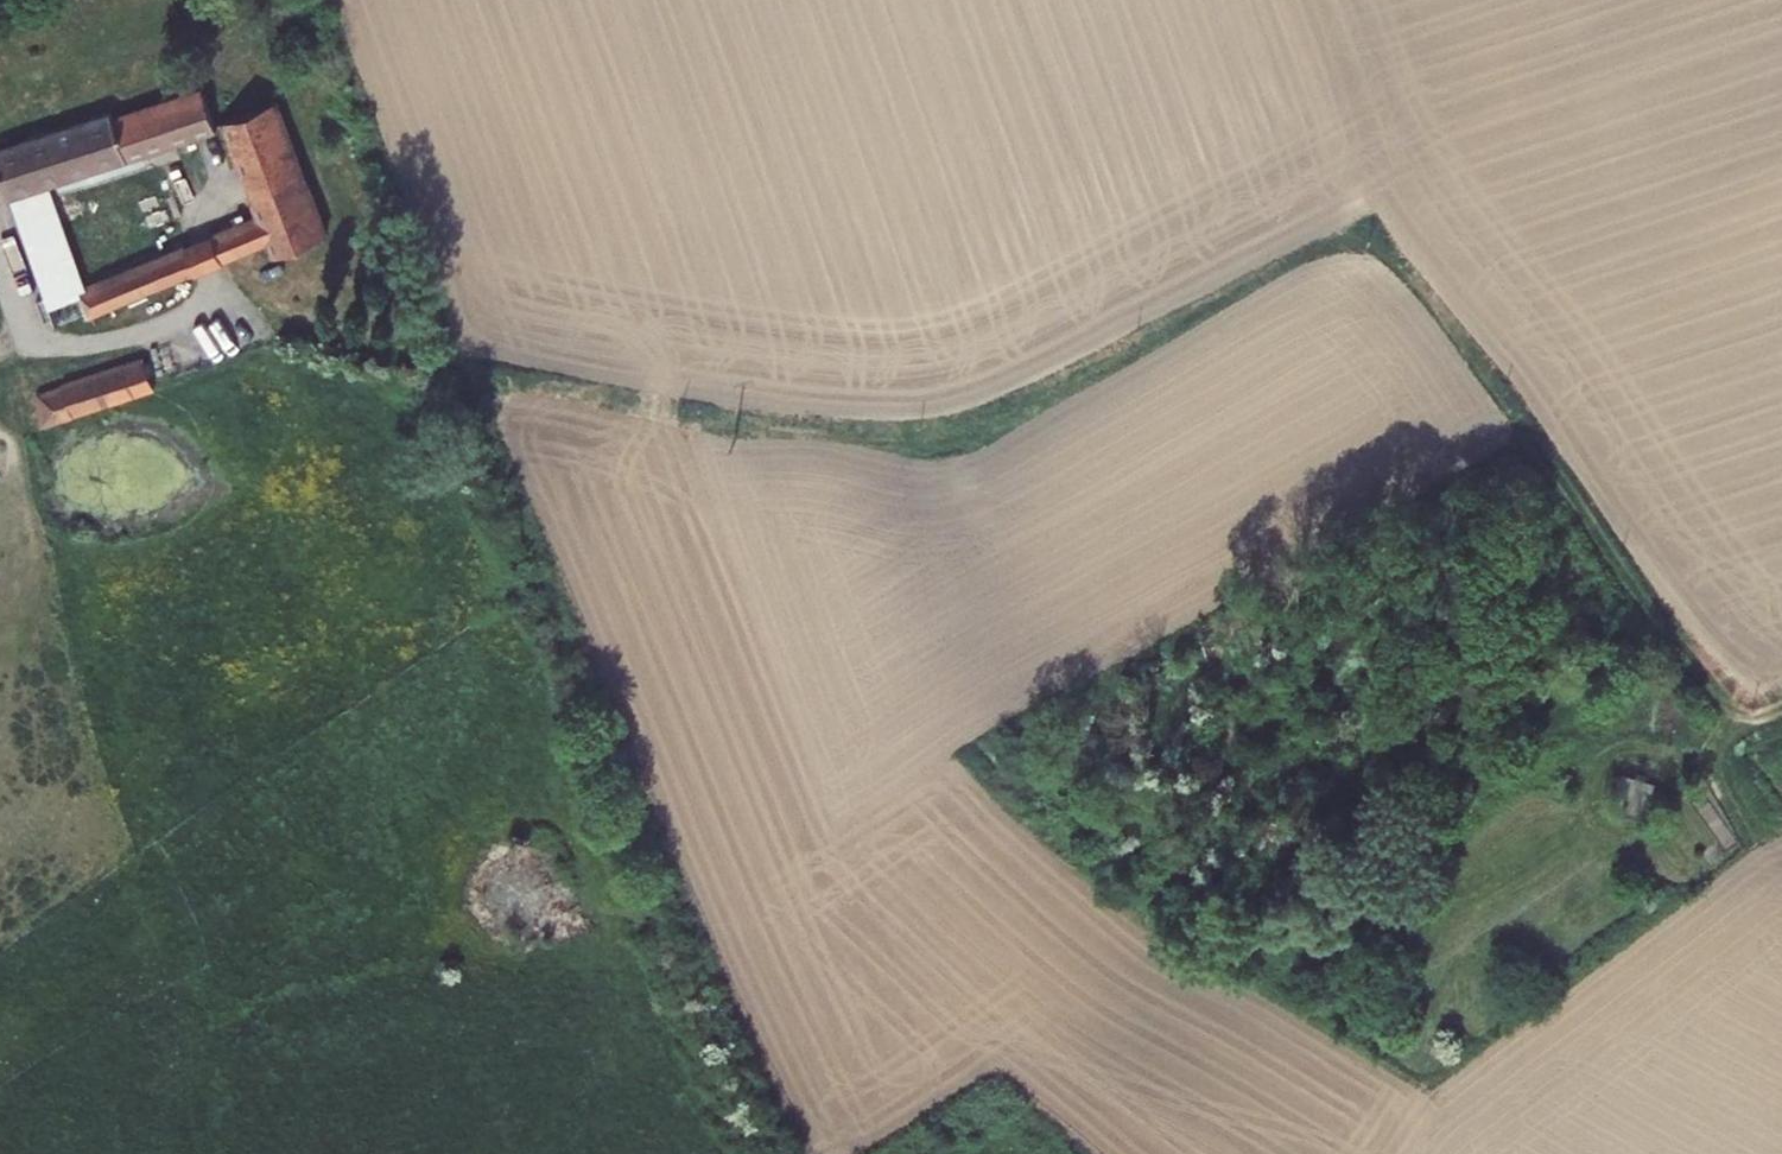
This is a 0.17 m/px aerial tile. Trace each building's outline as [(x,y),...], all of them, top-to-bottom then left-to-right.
[(1,147),(17,192),(223,119),(212,87),(123,117),(119,107),(1,147)] [(267,208),(206,232),(216,260),(243,249),(252,271),(287,257),(284,251),(334,231),(282,97),(229,111),(267,208)] [(26,215),(65,323),(193,270),(182,242),(94,276),(87,278),(84,271),(60,203),(26,215)] [(92,268),(84,271),(87,278),(94,276),(92,268)] [(151,352),(48,391),(60,421),(162,382),(151,352)]
